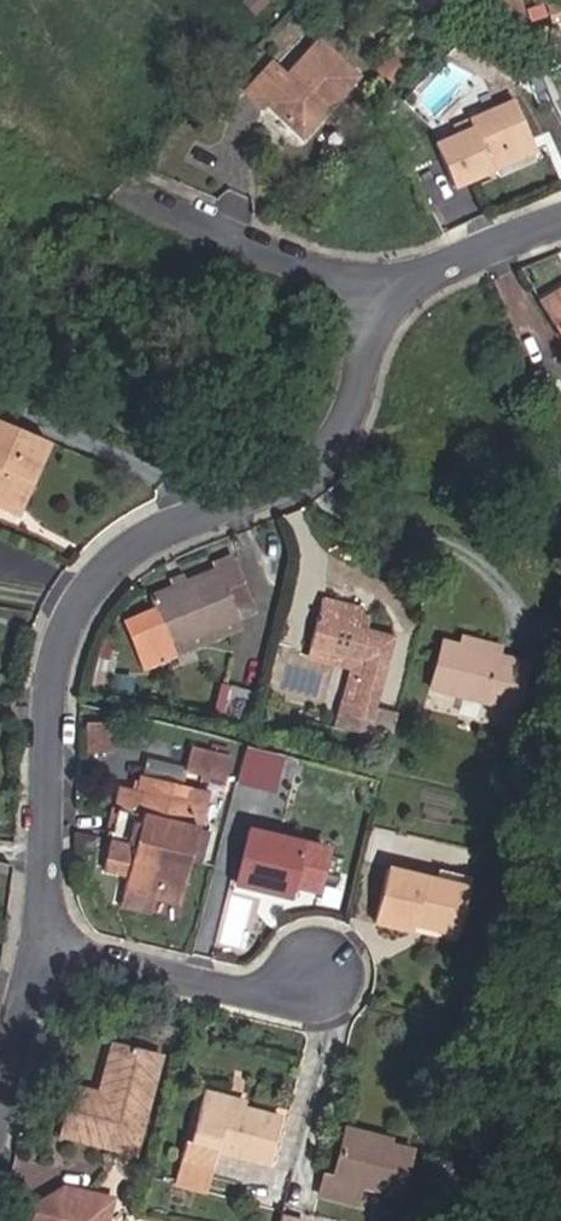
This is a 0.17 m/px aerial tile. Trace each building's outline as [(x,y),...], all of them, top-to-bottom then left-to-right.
[(551,19),(560,17),(560,0),(538,5),(540,15),(550,13),(551,19)] [(257,115),(260,111),(292,140),(319,112),(324,116),(352,85),(315,52),(282,85),(265,72),(240,99),(257,115)] [(497,166),(492,154),(536,135),(520,96),(474,115),(477,124),(441,140),(459,182),(497,166)] [(324,116),(319,112),(292,140),(297,145),(324,116)] [(497,166),(541,148),(536,135),(492,154),(497,166)] [(539,302),(560,339),(560,289),(539,302)] [(11,512),(25,479),(33,482),(51,441),(0,419),(0,507),(11,512)] [(11,512),(19,515),(33,482),(25,479),(11,512)] [(231,553),(214,560),(220,572),(236,565),(231,553)] [(177,656),(173,647),(238,618),(255,611),(251,601),(236,565),(220,572),(188,586),(175,592),(153,601),(155,606),(127,618),(145,659),(149,668),(177,656)] [(184,578),(172,583),(175,592),(188,586),(184,578)] [(363,607),(323,597),(311,645),(366,659),(355,701),(343,699),(340,710),(374,719),(377,707),(395,638),(367,630),(358,627),(362,612),(363,607)] [(367,630),(371,614),(362,612),(358,627),(367,630)] [(177,656),(243,629),(238,618),(173,647),(177,656)] [(500,647),(465,638),(462,647),(498,655),(500,647)] [(517,660),(498,655),(462,647),(445,642),(433,687),(505,707),(517,660)] [(308,656),(351,667),(343,699),(355,701),(366,659),(311,645),(308,656)] [(100,657),(93,682),(108,686),(115,662),(100,657)] [(222,714),(250,721),(257,692),(229,685),(222,714)] [(388,742),(393,723),(374,719),(340,710),(336,729),(388,742)] [(108,749),(108,718),(86,718),(86,749),(108,749)] [(212,774),(218,751),(181,742),(175,765),(212,774)] [(245,746),(239,784),(277,790),(283,752),(245,746)] [(202,810),(207,790),(140,774),(137,789),(122,786),(118,805),(119,805),(112,837),(114,837),(106,869),(128,874),(124,890),(179,904),(191,856),(198,825),(202,810)] [(202,810),(215,813),(219,794),(207,790),(202,810)] [(191,856),(203,859),(211,829),(198,825),(191,856)] [(250,829),(237,884),(293,898),(295,888),(318,894),(330,850),(306,844),(250,829)] [(91,863),(96,834),(76,832),(76,861),(91,863)] [(375,922),(411,930),(413,923),(416,915),(459,925),(468,886),(388,867),(375,922)] [(120,905),(175,919),(179,904),(124,890),(120,905)] [(413,923),(456,934),(459,925),(416,915),(413,923)] [(99,1093),(75,1087),(73,1096),(106,1104),(120,1048),(112,1045),(99,1093)] [(120,1048),(106,1104),(73,1096),(62,1134),(134,1152),(158,1058),(120,1048)] [(245,1101),(205,1090),(203,1098),(243,1108),(245,1101)] [(243,1108),(203,1098),(192,1141),(191,1145),(215,1151),(268,1164),(280,1118),(243,1108)] [(401,1194),(410,1148),(345,1132),(333,1176),(324,1174),(320,1194),(357,1203),(362,1185),(401,1194)] [(184,1158),(212,1165),(215,1151),(191,1145),(192,1141),(189,1140),(184,1158)] [(89,1191),(65,1185),(53,1193),(87,1201),(89,1191)] [(113,1196),(89,1191),(87,1201),(110,1206),(113,1196)] [(34,1220),(82,1220),(87,1201),(53,1193),(26,1209),(34,1220)] [(110,1206),(87,1201),(82,1220),(107,1220),(110,1206)] [(301,1217),(280,1212),(278,1220),(300,1220),(301,1217)]
